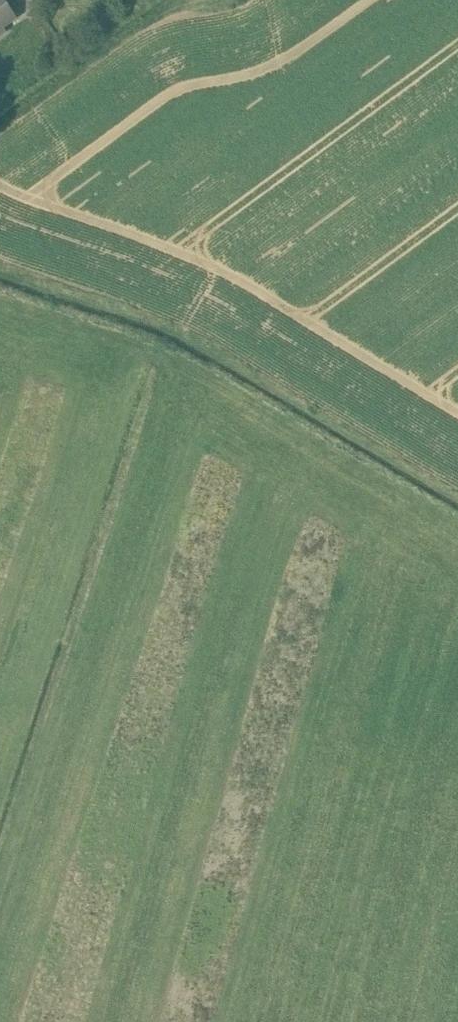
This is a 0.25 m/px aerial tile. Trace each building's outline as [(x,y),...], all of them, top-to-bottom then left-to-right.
[(16,18),(3,0),(0,0),(0,29),(16,18)]
